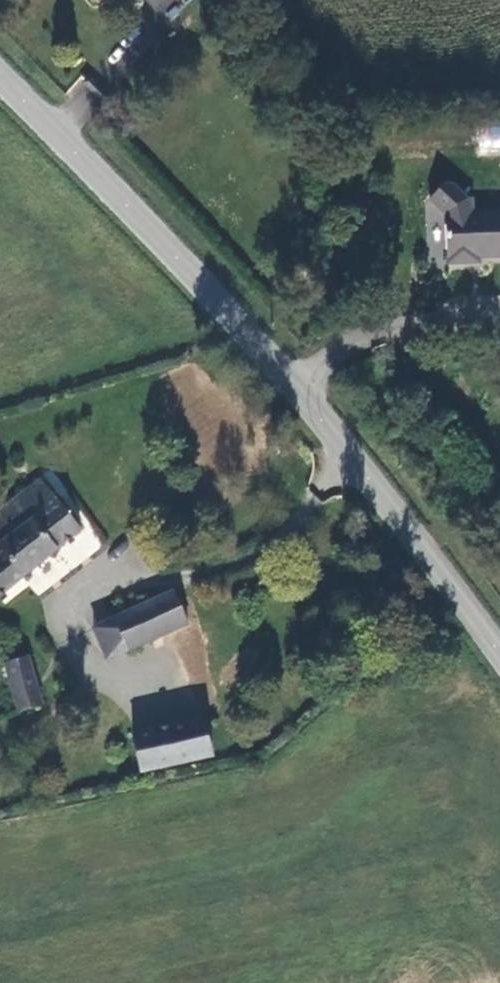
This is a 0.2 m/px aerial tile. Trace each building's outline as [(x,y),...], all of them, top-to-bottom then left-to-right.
[(443,213),(446,263),(470,261),(470,256),(477,256),(499,255),(499,210),(470,211),(470,198),(465,198),(450,184),(440,184),(428,198),(443,213)] [(0,553),(0,598),(80,532),(36,479),(0,509),(0,546),(4,550),(0,553)] [(122,649),(184,620),(170,589),(108,618),(122,649)] [(102,658),(122,649),(108,618),(88,627),(102,658)] [(6,664),(14,714),(38,710),(31,660),(6,664)] [(202,715),(130,732),(138,772),(213,754),(202,715)]
